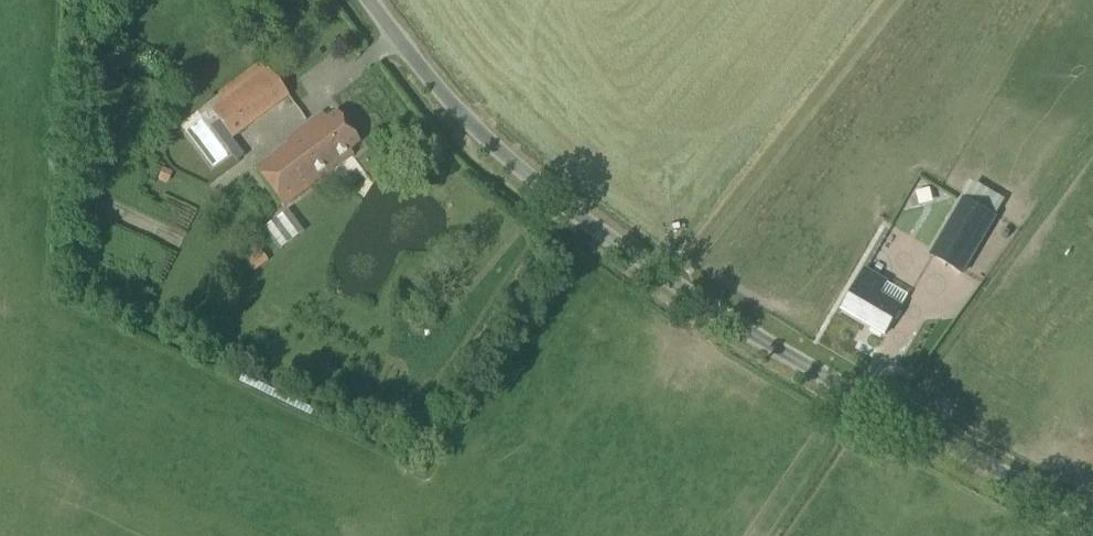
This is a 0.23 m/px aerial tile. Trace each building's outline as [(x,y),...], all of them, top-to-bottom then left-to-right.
[(250,83),(270,109),(288,95),(268,69),(250,83)] [(226,101),(211,112),(218,121),(231,138),(247,126),(227,100),(226,101)] [(327,120),(322,114),(252,167),(279,202),(359,143),(337,113),(327,120)] [(163,168),(157,179),(167,184),(173,173),(163,168)] [(962,274),(996,216),(966,199),(932,256),(962,274)] [(287,212),(267,226),(283,247),(302,232),(287,212)] [(253,272),(268,260),(260,250),(245,262),(253,272)] [(908,294),(865,270),(842,310),(885,335),(908,294)]
